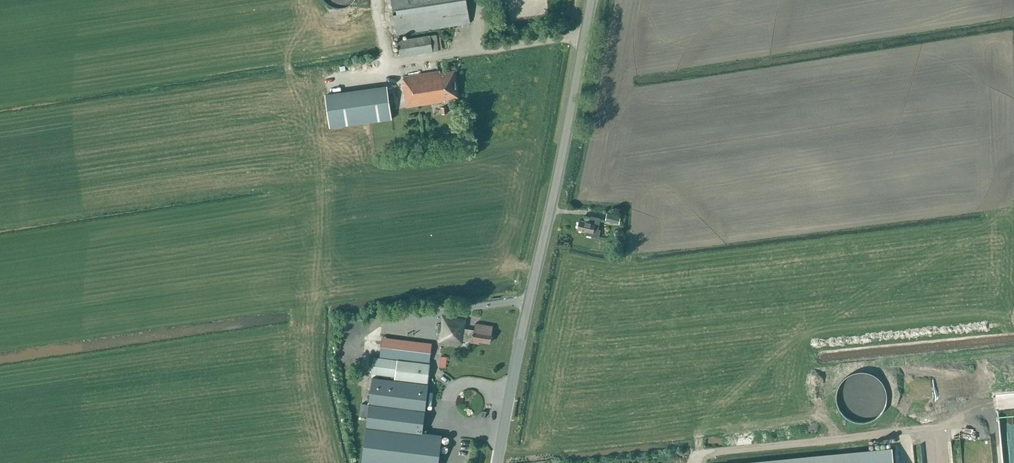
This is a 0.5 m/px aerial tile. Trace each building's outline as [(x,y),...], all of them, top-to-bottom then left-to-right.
[(323,0),(326,3),(328,5),(333,8),(337,9),(341,9),(346,8),(351,5),(354,3),(355,0),(323,0)] [(470,23),(466,0),(391,0),(397,34),(470,23)] [(400,56),(439,51),(436,34),(398,40),(400,56)] [(440,73),(440,71),(403,76),(404,84),(403,85),(406,108),(445,101),(444,99),(458,97),(457,91),(457,90),(456,78),(454,77),(454,71),(440,73)] [(324,94),(328,128),(391,120),(387,86),(324,94)] [(619,224),(620,217),(607,214),(605,221),(619,224)] [(598,229),(600,218),(592,216),(590,223),(579,221),(578,229),(587,231),(586,235),(599,237),(601,229),(598,229)] [(442,316),(441,324),(438,324),(437,333),(439,333),(438,341),(462,345),(462,341),(471,342),(479,343),(479,341),(490,343),(490,341),(491,341),(491,335),(492,326),(479,324),(475,323),(474,330),(464,328),(465,320),(458,319),(442,316)] [(431,347),(382,341),(382,344),(372,343),(370,357),(373,357),(371,373),(392,376),(391,380),(373,377),(370,394),(424,401),(426,384),(394,380),(394,379),(427,383),(429,363),(381,358),(381,356),(429,362),(431,347)] [(425,402),(370,396),(362,462),(374,462),(438,462),(441,435),(422,433),(425,402)] [(738,462),(893,462),(891,448),(738,462)]
